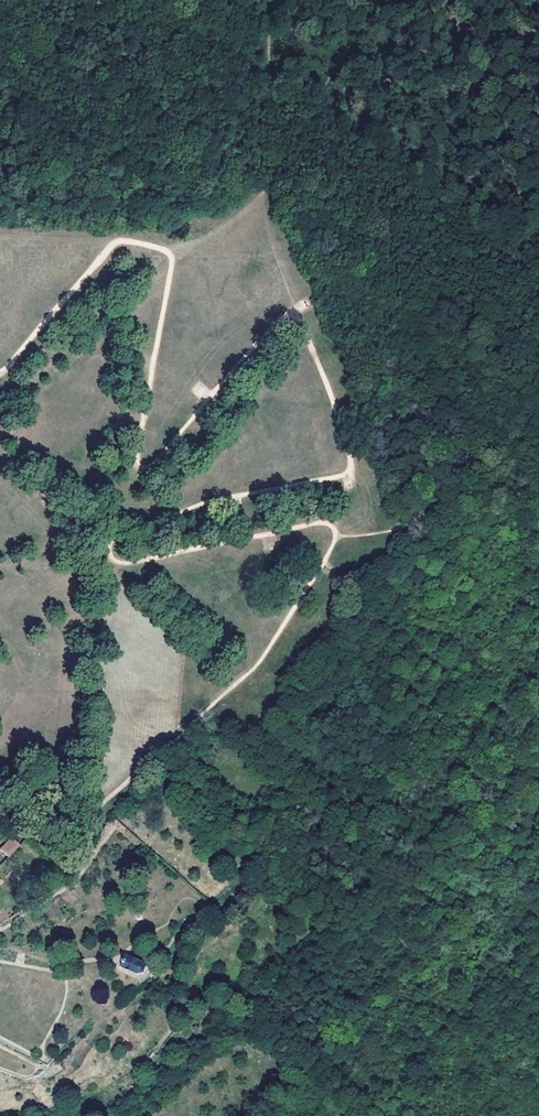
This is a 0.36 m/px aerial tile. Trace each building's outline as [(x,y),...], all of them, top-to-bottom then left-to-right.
[(9,857),(20,845),(10,836),(0,848),(0,849),(9,857)] [(118,957),(114,968),(131,975),(138,973),(139,967),(136,962),(118,957)]
